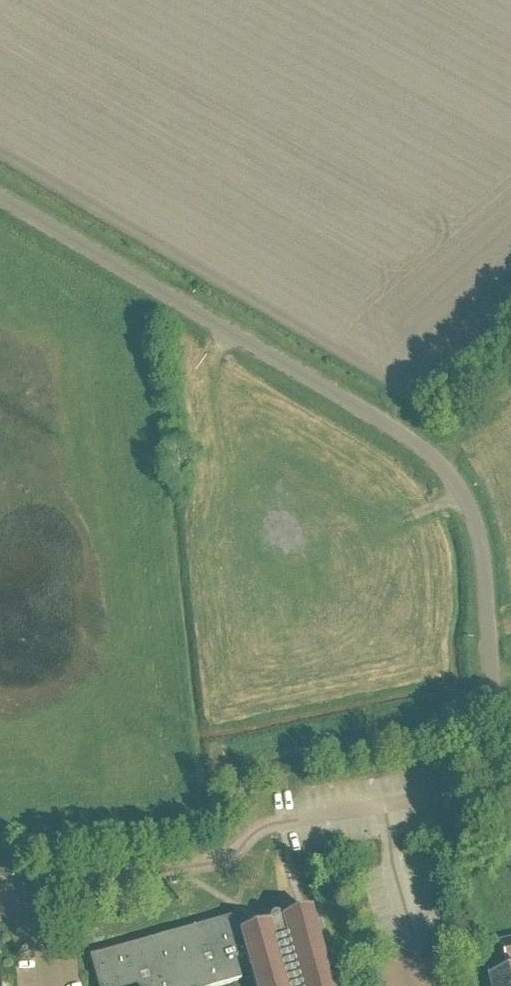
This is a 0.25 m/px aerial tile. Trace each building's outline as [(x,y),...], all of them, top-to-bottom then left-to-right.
[(312,915),(282,923),(281,921),(278,918),(274,919),(270,924),(270,927),(237,936),(232,919),(98,957),(90,959),(98,985),(224,985),(242,981),(233,952),(244,949),(254,985),(333,985),(312,915)] [(489,978),(488,978),(489,985),(510,985),(510,942),(482,949),(489,978)]
